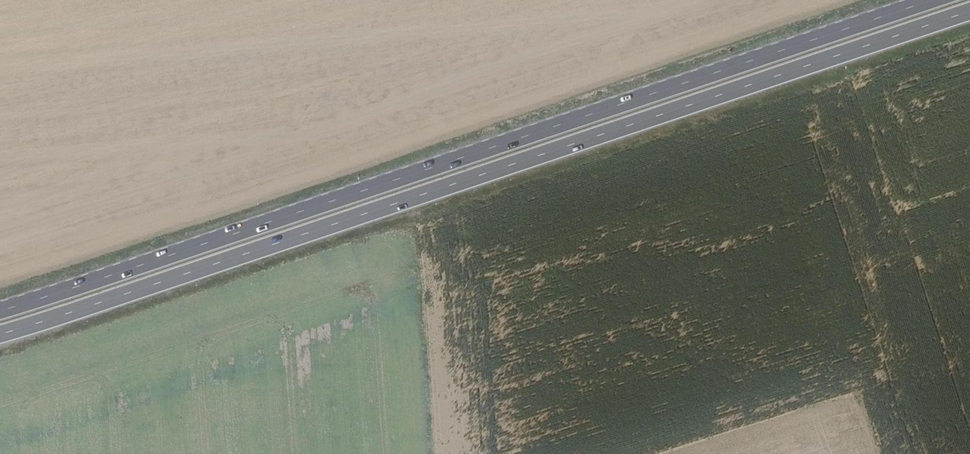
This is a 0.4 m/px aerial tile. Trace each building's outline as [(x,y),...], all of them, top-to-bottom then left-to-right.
[(917,26),(949,16),(948,11),(915,21),(917,26)] [(896,46),(927,36),(925,30),(894,40),(896,46)]
